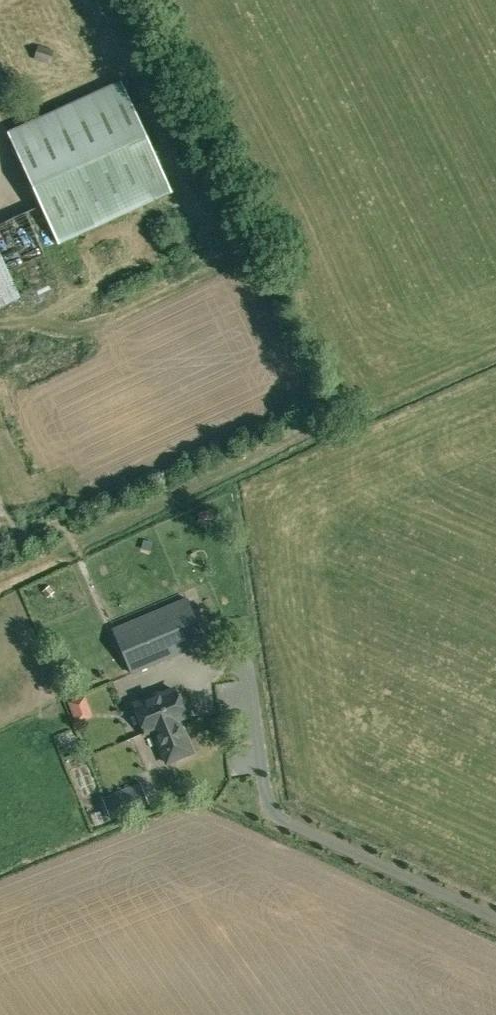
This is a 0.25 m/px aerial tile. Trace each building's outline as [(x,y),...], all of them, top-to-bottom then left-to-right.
[(117,83),(8,133),(58,242),(168,192),(117,83)] [(0,224),(0,239),(24,293),(45,284),(34,261),(46,256),(27,212),(0,224)] [(24,293),(0,239),(0,304),(24,293)] [(131,674),(207,642),(187,597),(111,628),(131,674)] [(153,728),(168,761),(193,750),(179,717),(186,714),(182,704),(183,700),(180,693),(176,692),(175,688),(150,699),(149,697),(134,703),(146,732),(153,728)] [(222,715),(215,718),(218,725),(225,723),(222,715)] [(111,820),(149,804),(140,781),(102,797),(111,820)]
